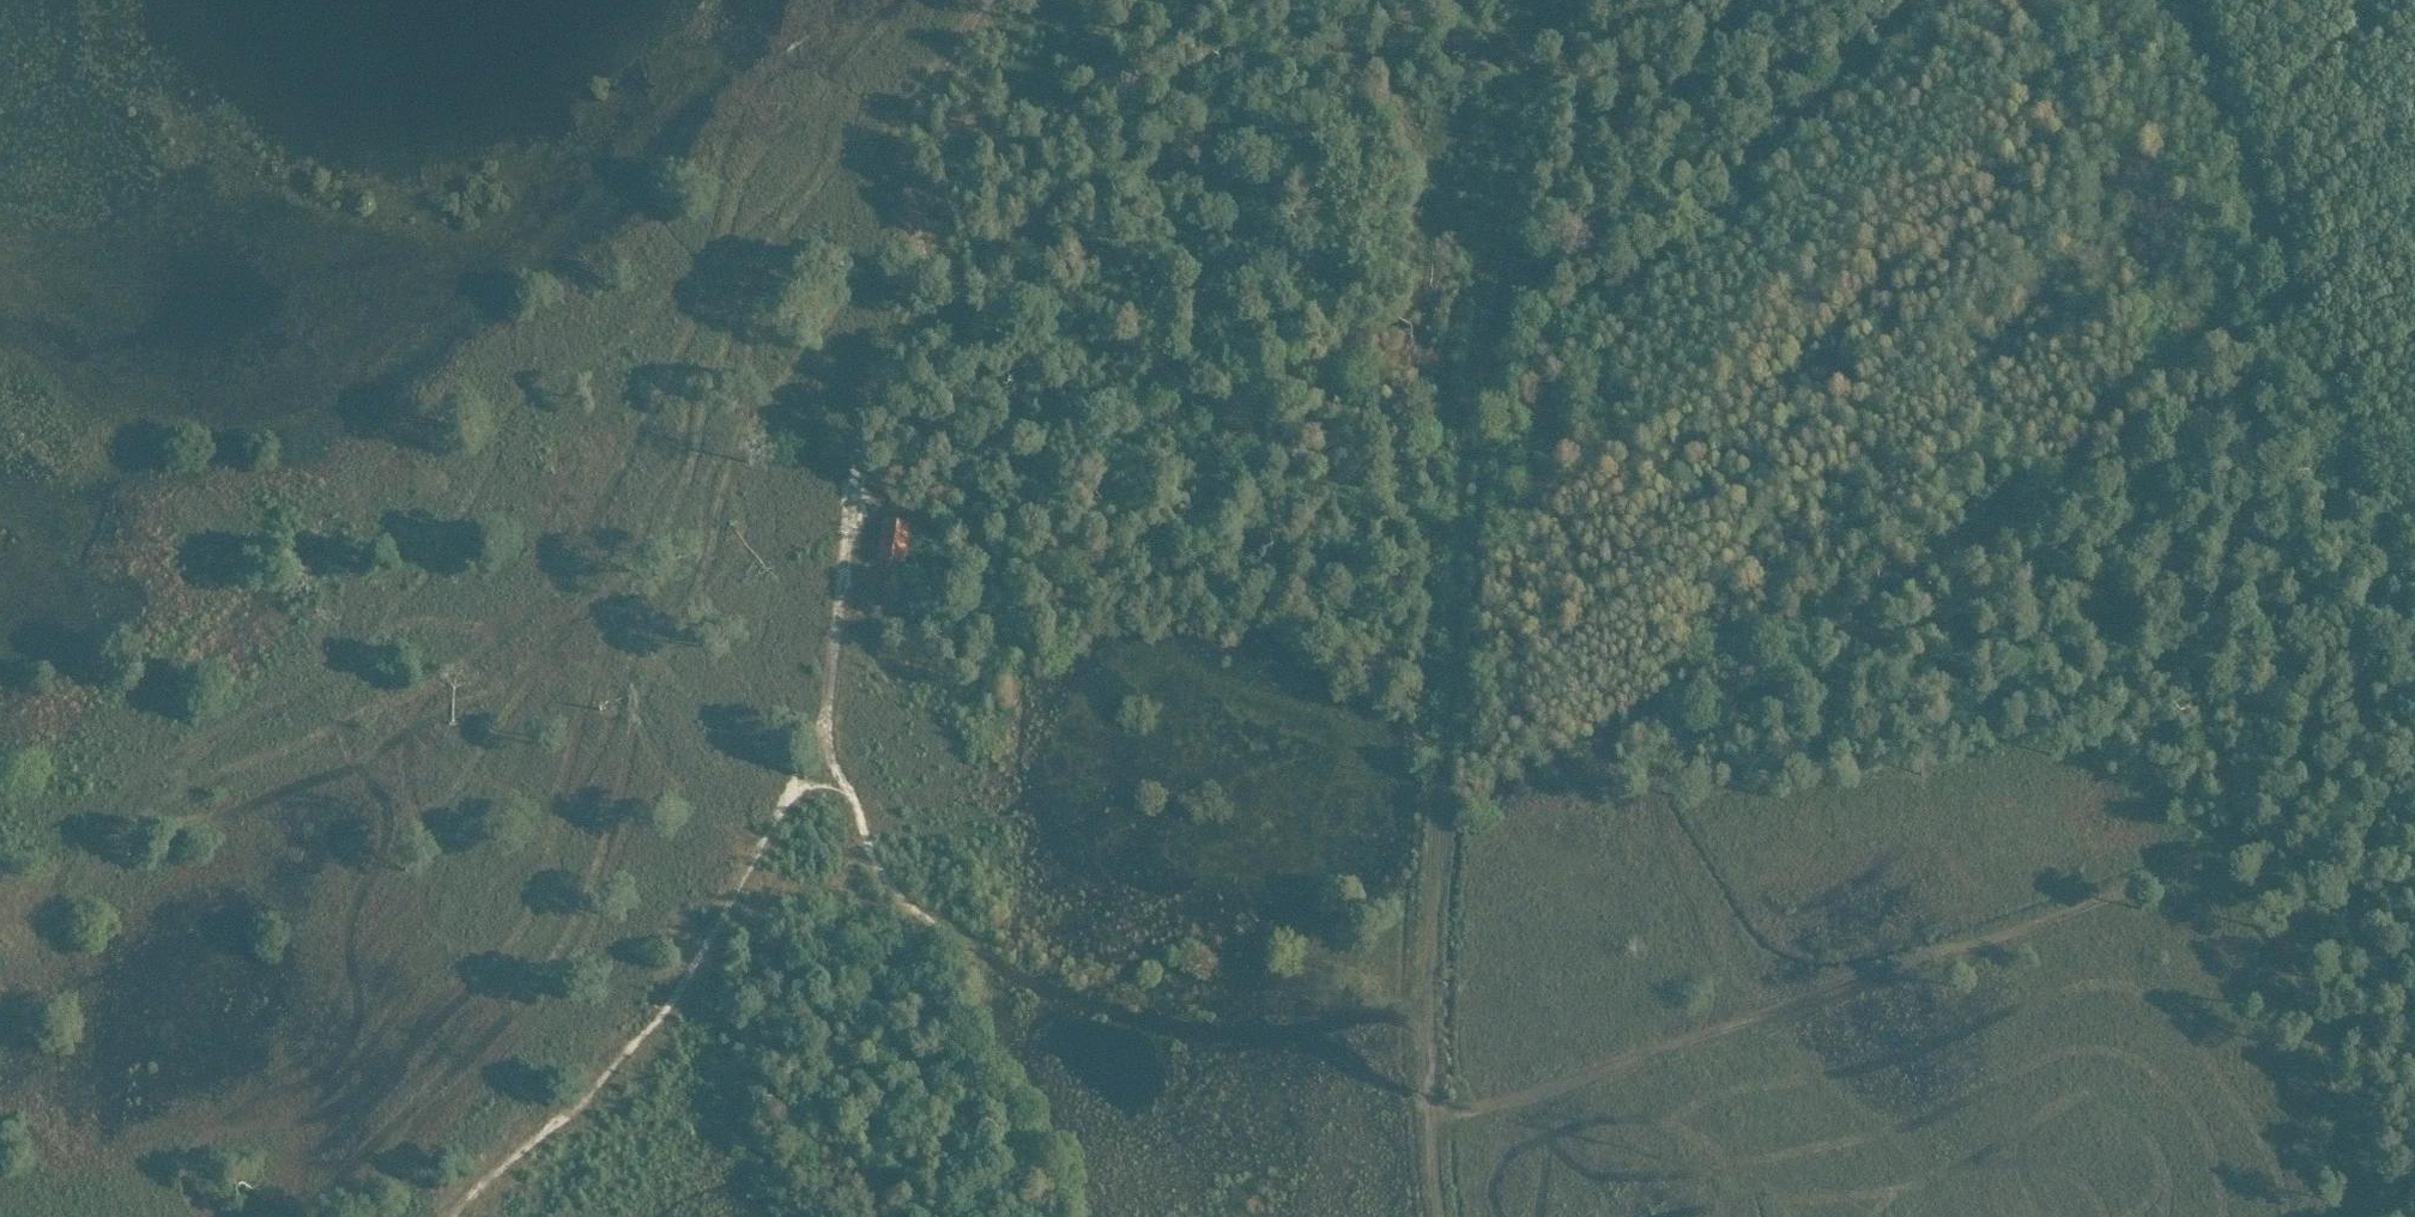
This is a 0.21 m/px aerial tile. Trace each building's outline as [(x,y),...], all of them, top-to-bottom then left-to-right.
[(912,527),(885,522),(878,562),(906,566),(912,527)]
